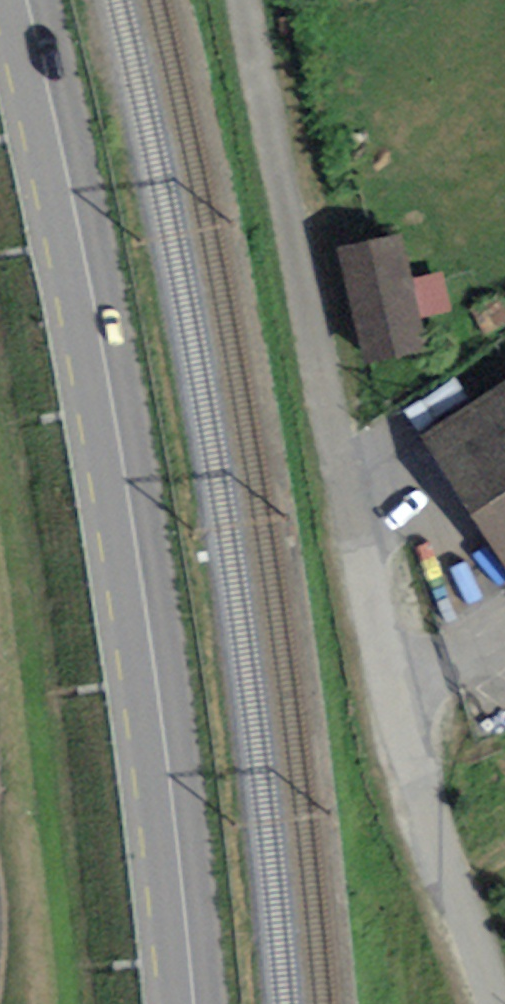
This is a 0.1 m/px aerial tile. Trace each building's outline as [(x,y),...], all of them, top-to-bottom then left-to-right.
[(337,257),(360,357),(415,345),(393,244),(337,257)] [(424,441),(504,567),(504,389),(424,441)]
